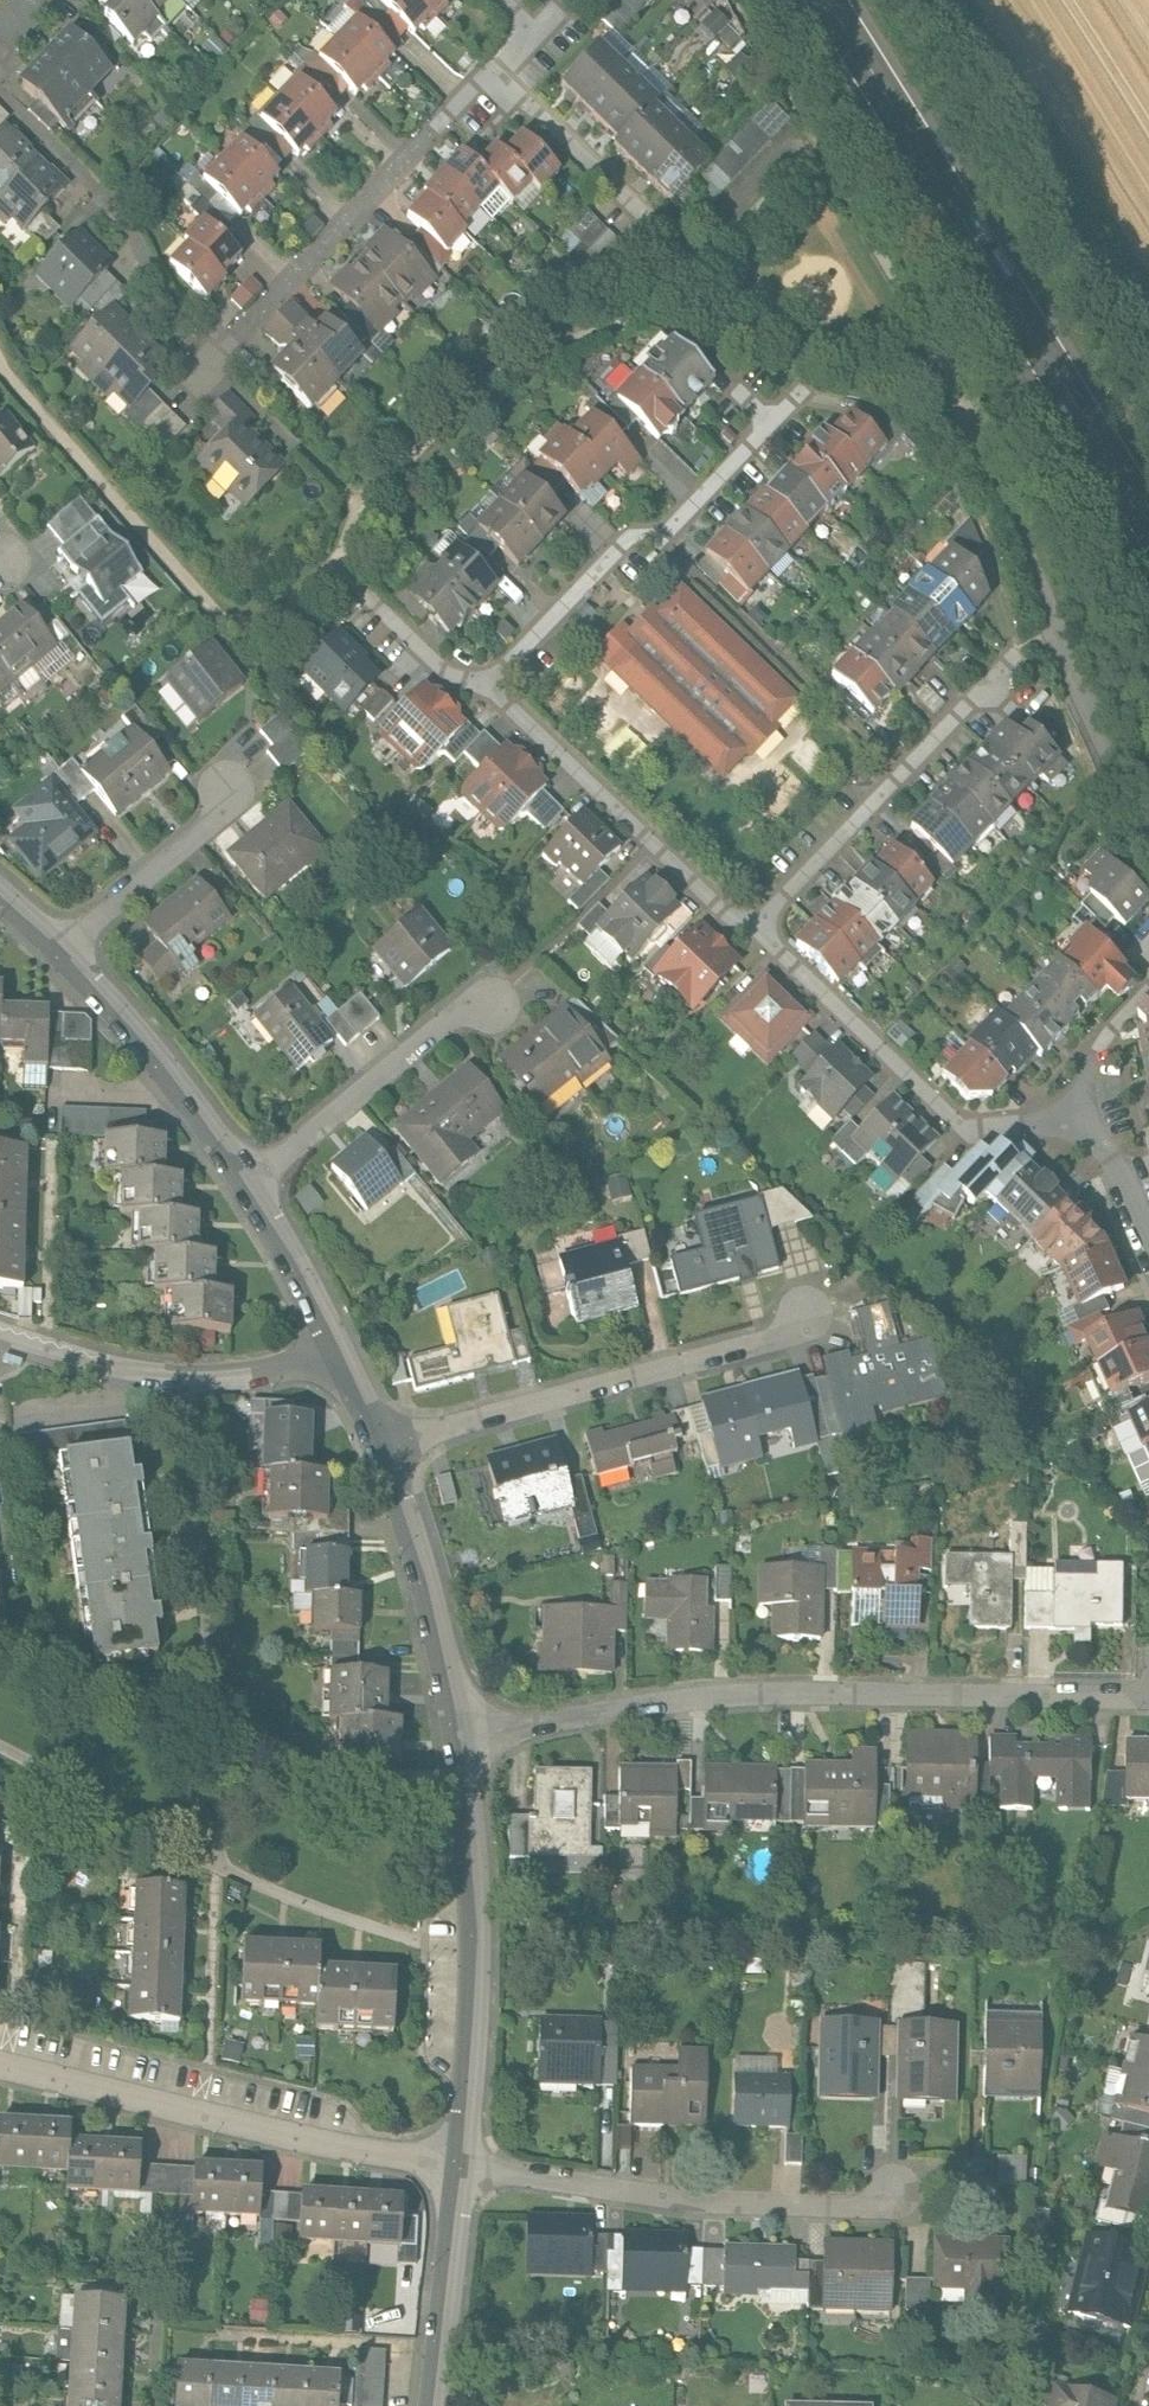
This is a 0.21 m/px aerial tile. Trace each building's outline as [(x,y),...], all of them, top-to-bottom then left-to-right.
[(153,17),(135,0),(94,0),(93,1),(103,10),(98,17),(131,48),(157,21),(153,17)] [(170,0),(135,0),(153,17),(170,0)] [(407,32),(388,14),(379,24),(354,0),(351,0),(343,9),(354,19),(393,56),(403,46),(398,42),(407,32)] [(388,14),(407,32),(411,36),(431,16),(414,0),(374,0),(388,14)] [(431,16),(447,0),(414,0),(431,16)] [(597,17),(618,37),(653,0),(613,0),(597,17)] [(354,19),(335,39),(374,76),(393,56),(354,19)] [(65,31),(40,58),(85,100),(110,73),(65,31)] [(335,39),(315,60),(347,89),(355,97),(374,76),(335,39)] [(601,43),(561,85),(580,104),(621,62),(601,43)] [(296,80),(321,104),(332,93),(338,99),(347,89),(315,60),(311,56),(292,77),(296,80)] [(40,58),(14,86),(59,127),(85,100),(40,58)] [(621,62),(580,104),(599,123),(640,81),(621,62)] [(277,100),(317,138),(336,118),(321,104),(296,80),(277,100)] [(640,81),(599,123),(619,141),(653,107),(660,99),(640,81)] [(290,152),(297,158),(317,138),(277,100),(257,120),(273,136),(290,152)] [(769,102),(711,163),(691,184),(711,204),(790,122),(769,102)] [(619,141),(612,149),(632,167),(672,125),(653,107),(619,141)] [(9,117),(0,108),(0,127),(9,117)] [(672,125),(632,167),(651,186),(692,144),(672,125)] [(0,129),(0,197),(36,157),(3,126),(0,129)] [(521,135),(501,156),(532,184),(541,193),(560,172),(521,135)] [(290,152),(273,136),(264,146),(282,162),(290,152)] [(238,140),(219,161),(258,198),(278,178),(273,173),(255,156),(238,140)] [(692,144),(651,186),(670,205),(691,184),(711,163),(692,144)] [(273,173),(282,162),(264,146),(255,156),(273,173)] [(492,147),(473,168),(497,191),(512,205),(532,184),(501,156),(492,147)] [(458,153),(441,171),(480,208),(497,191),(473,168),(458,153)] [(0,197),(0,224),(2,226),(8,220),(22,232),(41,212),(66,185),(36,157),(0,197)] [(219,161),(199,181),(216,197),(239,219),(258,198),(219,161)] [(441,171),(422,190),(427,195),(461,228),(480,208),(441,171)] [(199,200),(207,207),(216,197),(199,181),(190,172),(180,182),(199,200)] [(461,228),(427,195),(406,216),(419,227),(445,253),(465,232),(461,228)] [(202,221),(221,239),(230,229),(207,207),(199,200),(190,210),(202,221)] [(610,270),(628,249),(586,210),(567,230),(610,270)] [(59,229),(41,212),(22,232),(41,249),(59,229)] [(221,239),(202,221),(182,242),(185,245),(221,278),(241,257),(221,239)] [(419,227),(401,245),(432,275),(449,257),(445,253),(419,227)] [(383,228),(358,253),(411,304),(436,278),(432,275),(401,245),(383,228)] [(79,229),(33,276),(68,309),(78,299),(105,271),(114,262),(79,229)] [(221,278),(185,245),(166,265),(206,303),(224,282),(221,278)] [(329,284),(381,334),(411,304),(358,253),(329,284)] [(112,305),(115,308),(129,293),(105,271),(78,299),(100,319),(112,305)] [(247,274),(227,294),(240,307),(260,287),(247,274)] [(272,319),(337,382),(363,356),(321,314),(313,322),(291,300),(272,319)] [(115,308),(112,305),(100,319),(69,352),(95,377),(139,331),(115,308)] [(266,371),(308,411),(337,382),(272,319),(261,330),(284,353),(266,371)] [(165,355),(139,331),(95,377),(129,409),(148,390),(156,381),(148,373),(165,355)] [(713,385),(669,343),(639,375),(684,417),(713,385)] [(684,417),(639,375),(613,403),(635,424),(658,446),(684,417)] [(194,462),(244,509),(287,463),(247,426),(257,416),(229,389),(205,415),(223,431),(194,462)] [(166,447),(185,426),(148,390),(129,409),(122,416),(136,430),(142,424),(166,447)] [(584,410),(590,416),(618,442),(635,424),(613,403),(607,410),(595,399),(584,410)] [(888,450),(850,414),(828,437),(866,473),(888,450)] [(0,419),(0,478),(35,450),(6,415),(0,419)] [(618,442),(590,416),(568,439),(608,478),(616,470),(626,479),(641,464),(618,442)] [(866,473),(828,437),(821,431),(802,452),(807,457),(846,493),(866,473)] [(608,478),(568,439),(561,433),(536,460),(583,504),(608,478)] [(846,493),(807,457),(794,471),(790,467),(785,473),(827,513),(846,493)] [(827,513),(785,473),(764,494),(807,535),(827,513)] [(564,521),(521,480),(497,505),(540,546),(564,521)] [(788,555),(807,535),(764,494),(745,514),(788,555)] [(47,526),(64,547),(98,519),(79,497),(47,526)] [(517,571),(540,546),(497,505),(477,526),(474,530),(496,550),(517,571)] [(768,576),(788,555),(745,514),(724,535),(768,576)] [(474,530),(477,526),(469,518),(457,531),(487,559),(496,550),(474,530)] [(120,592),(143,573),(98,519),(64,547),(56,553),(85,588),(76,596),(101,626),(129,602),(120,592)] [(739,607),(768,576),(724,535),(695,566),(739,607)] [(930,572),(927,574),(975,618),(990,601),(977,576),(941,542),(920,563),(930,572)] [(453,547),(429,573),(472,614),(496,589),(453,547)] [(429,573),(405,598),(448,639),(472,614),(429,573)] [(975,618),(927,574),(907,595),(954,640),(975,618)] [(801,701),(680,586),(657,611),(653,608),(624,639),(628,642),(604,667),(724,781),(747,757),(752,761),(781,730),(777,726),(801,701)] [(954,640),(907,595),(888,615),(891,618),(935,660),(954,640)] [(0,622),(0,643),(26,675),(57,649),(21,605),(0,622)] [(917,680),(935,660),(891,618),(873,638),(917,680)] [(298,672),(344,717),(380,680),(366,666),(367,659),(338,632),(298,672)] [(897,701),(917,680),(873,638),(871,636),(851,657),(894,698),(897,701)] [(26,675),(0,643),(0,696),(26,675)] [(210,643),(161,685),(196,727),(246,685),(210,643)] [(894,698),(851,657),(831,678),(874,719),(894,698)] [(429,691),(423,685),(378,732),(378,738),(397,757),(449,699),(439,690),(429,691)] [(382,691),(362,712),(373,722),(393,701),(382,691)] [(460,709),(449,699),(397,757),(414,772),(422,772),(441,751),(465,725),(460,720),(460,709)] [(259,732),(274,748),(299,725),(285,709),(259,732)] [(121,720),(130,730),(146,750),(158,740),(133,710),(121,720)] [(465,725),(441,751),(454,764),(463,754),(482,771),(501,751),(483,734),(480,737),(466,724),(465,725)] [(1005,727),(985,748),(1031,792),(1061,761),(1029,731),(1019,741),(1005,727)] [(130,730),(77,775),(92,793),(116,820),(168,776),(146,750),(130,730)] [(512,753),(505,747),(501,751),(482,771),(460,794),(460,799),(478,817),(532,762),(521,752),(512,753)] [(985,748),(967,767),(1013,811),(1031,792),(985,748)] [(542,771),(532,762),(478,817),(495,834),(503,834),(523,813),(542,793),(548,787),(541,781),(542,771)] [(92,793),(77,775),(68,765),(50,781),(74,809),(92,793)] [(967,767),(947,788),(994,832),(1013,811),(967,767)] [(74,809),(50,781),(9,816),(22,830),(4,846),(39,886),(97,836),(74,809)] [(947,788),(927,808),(974,852),(994,832),(947,788)] [(563,813),(542,793),(523,813),(544,833),(563,813)] [(266,904),(329,850),(288,802),(225,856),(266,904)] [(907,829),(954,874),(974,852),(927,808),(907,829)] [(621,849),(584,814),(544,855),(582,891),(599,873),(621,849)] [(892,849),(872,870),(915,911),(934,890),(892,849)] [(1148,914),(1148,900),(1103,855),(1084,874),(1094,885),(1091,899),(1129,935),(1148,914)] [(870,868),(850,888),(897,933),(916,912),(915,911),(872,870),(870,868)] [(608,882),(599,873),(582,891),(572,901),(582,910),(608,882)] [(595,933),(630,965),(681,911),(645,877),(607,916),(593,931),(595,933)] [(231,921),(195,879),(140,926),(156,945),(176,968),(231,921)] [(850,888),(832,908),(878,952),(897,933),(850,888)] [(593,931),(607,916),(598,907),(577,929),(589,940),(595,933),(593,931)] [(813,928),(860,971),(878,952),(832,908),(813,928)] [(421,913),(370,954),(404,995),(455,954),(421,913)] [(672,954),(651,977),(692,1017),(742,965),(700,925),(672,954)] [(792,950),(838,994),(860,971),(813,928),(792,950)] [(1090,933),(1060,964),(1101,1003),(1109,994),(1121,1006),(1140,987),(1129,976),(1131,973),(1090,933)] [(176,968),(156,945),(138,961),(160,986),(178,970),(176,968)] [(651,977),(672,954),(665,947),(644,970),(651,977)] [(1101,1003),(1060,964),(1031,994),(1071,1033),(1101,1003)] [(719,1021),(767,1067),(815,1018),(767,972),(740,999),(719,1021)] [(719,1021),(740,999),(731,990),(709,1012),(719,1021)] [(293,993),(253,1023),(293,1075),(332,1044),(293,993)] [(1042,1063),(1071,1033),(1031,994),(1001,1025),(1036,1058),(1042,1063)] [(360,996),(326,1023),(345,1046),(379,1019),(360,996)] [(564,1009),(496,1064),(542,1120),(610,1066),(564,1009)] [(0,1014),(0,1051),(22,1052),(21,1074),(46,1074),(48,1016),(0,1014)] [(1141,1023),(1148,1031),(1148,1014),(1141,1023)] [(84,1017),(48,1016),(46,1074),(90,1075),(92,1025),(84,1017)] [(995,1019),(966,1049),(1008,1087),(1036,1058),(1001,1025),(995,1019)] [(808,1079),(834,1052),(814,1033),(788,1060),(808,1079)] [(1146,1064),(1148,1064),(1148,1038),(1141,1039),(1146,1064)] [(808,1079),(797,1090),(833,1125),(843,1115),(849,1121),(874,1096),(866,1089),(875,1081),(839,1046),(834,1052),(808,1079)] [(1008,1087),(966,1049),(939,1079),(968,1107),(993,1103),(1008,1087)] [(468,1066),(390,1130),(440,1190),(481,1156),(470,1144),(507,1113),(468,1066)] [(860,1133),(850,1143),(867,1160),(877,1149),(889,1161),(879,1170),(896,1186),(902,1180),(922,1159),(940,1141),(895,1097),(860,1133)] [(145,1141),(145,1112),(61,1111),(60,1140),(103,1140),(145,1141)] [(856,1171),(867,1160),(850,1143),(860,1133),(849,1123),(829,1145),(856,1171)] [(145,1141),(103,1140),(102,1184),(117,1184),(164,1185),(164,1141),(145,1141)] [(329,1168),(365,1215),(401,1187),(380,1161),(365,1141),(329,1168)] [(954,1177),(934,1197),(938,1201),(948,1211),(958,1200),(975,1216),(988,1202),(995,1208),(1031,1171),(1009,1149),(1003,1155),(997,1149),(988,1159),(979,1151),(954,1177)] [(393,1150),(380,1161),(401,1187),(414,1177),(393,1150)] [(23,1226),(26,1155),(0,1154),(0,1226),(23,1226)] [(932,1169),(922,1159),(902,1180),(912,1189),(932,1169)] [(934,1197),(954,1177),(944,1167),(911,1202),(924,1215),(938,1201),(934,1197)] [(1067,1205),(1031,1171),(995,1208),(1031,1243),(1067,1205)] [(180,1185),(164,1185),(117,1184),(117,1222),(135,1222),(180,1222),(180,1185)] [(784,1197),(761,1203),(770,1235),(813,1223),(784,1197)] [(1070,1202),(1067,1205),(1031,1243),(1030,1245),(1039,1254),(1035,1259),(1047,1271),(1052,1266),(1060,1274),(1110,1245),(1094,1230),(1096,1220),(1085,1211),(1080,1212),(1070,1202)] [(670,1264),(679,1299),(780,1272),(770,1235),(761,1203),(693,1222),(702,1255),(670,1264)] [(197,1222),(180,1222),(135,1222),(134,1261),(150,1261),(196,1261),(197,1222)] [(21,1297),(23,1226),(0,1226),(0,1297),(21,1297)] [(645,1236),(617,1244),(625,1269),(652,1261),(645,1236)] [(577,1331),(637,1314),(625,1269),(617,1244),(557,1260),(577,1331)] [(1131,1295),(1110,1245),(1060,1274),(1078,1308),(1082,1315),(1108,1304),(1131,1295)] [(214,1262),(196,1261),(150,1261),(150,1298),(168,1299),(214,1299),(214,1262)] [(508,1335),(498,1296),(447,1310),(457,1350),(407,1363),(415,1393),(516,1366),(508,1335)] [(230,1299),(214,1299),(168,1299),(167,1339),(230,1340),(230,1299)] [(1111,1312),(1108,1304),(1082,1315),(1078,1308),(1074,1310),(1081,1325),(1070,1330),(1077,1347),(1085,1343),(1108,1332),(1101,1316),(1111,1312)] [(843,1433),(845,1441),(877,1432),(872,1413),(881,1411),(883,1418),(949,1400),(933,1343),(899,1352),(887,1308),(856,1317),(868,1360),(854,1364),(852,1355),(824,1362),(829,1380),(843,1433)] [(1148,1351),(1148,1344),(1144,1334),(1148,1331),(1148,1330),(1142,1316),(1108,1332),(1085,1343),(1100,1374),(1148,1351)] [(508,1335),(516,1366),(532,1362),(524,1331),(508,1335)] [(1148,1387),(1148,1351),(1100,1374),(1111,1398),(1113,1404),(1127,1398),(1148,1387)] [(799,1376),(744,1390),(758,1444),(790,1436),(794,1453),(818,1447),(816,1440),(801,1382),(799,1376)] [(813,1379),(801,1382),(816,1440),(843,1433),(829,1380),(814,1384),(813,1379)] [(744,1390),(701,1402),(703,1410),(719,1469),(720,1473),(763,1462),(758,1444),(744,1390)] [(1111,1398),(1102,1402),(1108,1416),(1116,1412),(1123,1428),(1129,1424),(1148,1416),(1148,1404),(1146,1398),(1130,1405),(1127,1398),(1113,1404),(1111,1398)] [(703,1410),(674,1418),(681,1447),(699,1443),(707,1472),(719,1469),(703,1410)] [(585,1435),(596,1482),(650,1468),(654,1483),(677,1478),(672,1461),(684,1458),(681,1447),(674,1418),(665,1421),(663,1414),(652,1417),(654,1424),(601,1437),(600,1431),(585,1435)] [(1129,1424),(1144,1456),(1146,1454),(1148,1453),(1148,1416),(1129,1424)] [(311,1422),(261,1421),(260,1477),(267,1477),(310,1478),(311,1422)] [(60,1461),(123,1452),(128,1451),(124,1422),(12,1439),(16,1467),(60,1461)] [(557,1441),(485,1460),(504,1531),(572,1513),(575,1512),(568,1483),(557,1441)] [(123,1452),(60,1461),(71,1532),(134,1523),(130,1500),(138,1499),(136,1484),(128,1486),(123,1452)] [(326,1478),(310,1478),(267,1477),(266,1527),(319,1528),(325,1529),(326,1515),(326,1478)] [(581,1479),(568,1483),(575,1512),(572,1513),(574,1521),(591,1517),(581,1479)] [(349,1516),(326,1515),(325,1529),(319,1528),(318,1555),(348,1556),(349,1516)] [(138,1553),(134,1523),(71,1532),(81,1603),(144,1594),(140,1568),(148,1567),(146,1552),(138,1553)] [(1012,1573),(1026,1573),(1027,1527),(1009,1527),(1009,1561),(1012,1561),(1012,1573)] [(913,1544),(913,1555),(919,1555),(919,1572),(932,1572),(932,1544),(913,1544)] [(836,1598),(851,1599),(852,1558),(837,1558),(837,1550),(820,1550),(820,1572),(824,1572),(824,1594),(836,1594),(836,1598)] [(318,1555),(305,1555),(304,1602),(310,1602),(347,1603),(348,1556),(318,1555)] [(913,1555),(851,1555),(852,1558),(851,1599),(851,1632),(919,1632),(919,1572),(919,1555),(913,1555)] [(969,1633),(1012,1633),(1012,1573),(1012,1561),(1009,1561),(945,1560),(944,1591),(970,1592),(969,1633)] [(1125,1628),(1125,1566),(1055,1566),(1055,1573),(1055,1633),(1090,1633),(1090,1628),(1125,1628)] [(716,1570),(715,1604),(731,1604),(732,1570),(716,1570)] [(771,1645),(823,1646),(824,1594),(824,1572),(820,1572),(757,1571),(757,1610),(771,1610),(771,1645)] [(1026,1633),(1055,1633),(1055,1573),(1026,1573),(1026,1633)] [(645,1584),(644,1625),(667,1625),(666,1657),(714,1657),(715,1613),(707,1612),(708,1585),(645,1584)] [(610,1586),(610,1612),(614,1612),(614,1635),(627,1635),(628,1586),(610,1586)] [(148,1622),(144,1594),(81,1603),(91,1675),(154,1665),(150,1637),(158,1636),(156,1621),(148,1622)] [(361,1603),(347,1603),(310,1602),(309,1639),(330,1639),(360,1640),(361,1603)] [(538,1610),(537,1677),(613,1679),(614,1635),(614,1612),(610,1612),(538,1610)] [(330,1639),(329,1676),(359,1677),(360,1640),(330,1639)] [(359,1677),(329,1676),(328,1727),(342,1727),(387,1728),(388,1678),(359,1677)] [(402,1729),(387,1728),(342,1727),(341,1775),(401,1776),(402,1729)] [(978,1728),(905,1727),(905,1806),(978,1807),(978,1728)] [(1093,1808),(1093,1733),(1048,1733),(1048,1739),(1017,1739),(1017,1732),(990,1731),(989,1774),(1000,1774),(999,1809),(1035,1809),(1035,1776),(1057,1776),(1056,1808),(1093,1808)] [(1128,1735),(1127,1769),(1127,1799),(1129,1799),(1148,1799),(1148,1735),(1128,1735)] [(804,1824),(875,1825),(875,1823),(875,1782),(876,1745),(851,1744),(851,1759),(804,1759),(804,1766),(804,1819),(804,1824)] [(677,1758),(677,1762),(677,1789),(691,1789),(691,1758),(677,1758)] [(677,1789),(677,1762),(618,1762),(619,1794),(619,1825),(648,1824),(648,1836),(676,1836),(677,1789)] [(777,1766),(777,1763),(704,1762),(704,1796),(704,1829),(703,1830),(777,1831),(777,1819),(777,1766)] [(592,1766),(533,1766),(533,1814),(533,1855),(592,1855),(592,1766)] [(804,1819),(804,1766),(777,1766),(777,1819),(804,1819)] [(1127,1799),(1127,1769),(1109,1769),(1103,1805),(1130,1804),(1129,1799),(1127,1799)] [(890,1782),(875,1782),(875,1823),(890,1823),(890,1782)] [(619,1825),(619,1794),(604,1794),(604,1825),(619,1825)] [(704,1829),(704,1796),(689,1796),(689,1828),(704,1829)] [(533,1855),(533,1814),(507,1814),(507,1855),(533,1855)] [(182,1914),(183,1880),(132,1878),(131,1912),(182,1914)] [(181,1948),(182,1914),(131,1912),(129,1946),(181,1948)] [(314,2001),(316,1961),(316,1940),(241,1937),(239,1998),(314,2001)] [(180,1982),(181,1948),(129,1946),(128,1981),(180,1982)] [(313,2023),(390,2026),(392,1964),(316,1961),(314,2001),(313,2023)] [(179,2017),(180,1982),(128,1981),(127,2015),(179,2017)] [(984,2096),(1041,2097),(1043,2011),(986,2010),(984,2096)] [(602,2016),(539,2014),(538,2083),(600,2085),(602,2021),(602,2016)] [(880,2019),(818,2017),(815,2096),(877,2098),(879,2055),(880,2025),(880,2019)] [(895,2099),(956,2101),(958,2019),(898,2018),(897,2025),(897,2055),(895,2099)] [(619,2022),(602,2021),(600,2085),(617,2085),(619,2022)] [(880,2025),(879,2055),(897,2055),(897,2025),(880,2025)] [(1125,2065),(1148,2071),(1148,2036),(1133,2032),(1125,2065)] [(630,2123),(706,2124),(707,2047),(679,2047),(679,2078),(664,2078),(664,2065),(631,2064),(630,2123)] [(1115,2103),(1148,2111),(1148,2071),(1125,2065),(1115,2103)] [(790,2073),(734,2072),(732,2126),(788,2127),(790,2073)] [(1115,2103),(1112,2116),(1125,2119),(1121,2134),(1148,2141),(1148,2111),(1115,2103)] [(0,2113),(0,2166),(28,2168),(30,2115),(0,2113)] [(67,2116),(30,2115),(28,2168),(64,2169),(66,2134),(67,2116)] [(1148,2217),(1148,2141),(1121,2134),(1103,2130),(1096,2164),(1115,2168),(1108,2200),(1106,2207),(1148,2217)] [(785,2132),(785,2163),(802,2163),(802,2132),(785,2132)] [(104,2135),(66,2134),(64,2169),(64,2187),(102,2189),(104,2135)] [(139,2137),(104,2135),(102,2189),(137,2191),(138,2163),(139,2137)] [(1027,2156),(997,2155),(996,2185),(1026,2186),(1027,2156)] [(228,2159),(192,2156),(192,2166),(190,2194),(189,2211),(224,2213),(228,2159)] [(262,2161),(228,2159),(224,2213),(258,2215),(260,2190),(262,2161)] [(190,2194),(192,2166),(138,2163),(137,2191),(190,2194)] [(332,2187),(300,2186),(299,2192),(298,2217),(297,2239),(329,2240),(332,2187)] [(368,2189),(332,2187),(329,2240),(366,2242),(368,2189)] [(401,2191),(368,2189),(366,2242),(398,2244),(401,2191)] [(260,2190),(258,2215),(298,2217),(299,2192),(260,2190)] [(1108,2200),(1101,2199),(1096,2220),(1148,2233),(1148,2217),(1106,2207),(1108,2200)] [(593,2233),(593,2213),(527,2213),(527,2277),(593,2278),(593,2270),(593,2233)] [(689,2229),(623,2228),(623,2234),(622,2291),(688,2292),(688,2284),(688,2248),(689,2229)] [(1148,2270),(1148,2246),(1087,2231),(1067,2309),(1135,2326),(1148,2270)] [(622,2291),(623,2234),(593,2233),(593,2270),(606,2270),(606,2291),(622,2291)] [(1010,2236),(933,2234),(932,2278),(932,2287),(970,2288),(969,2300),(991,2301),(991,2289),(1009,2289),(1010,2236)] [(892,2238),(823,2237),(822,2260),(821,2308),(890,2310),(892,2238)] [(796,2244),(724,2242),(724,2249),(724,2285),(724,2288),(795,2290),(796,2260),(796,2244)] [(724,2285),(724,2249),(688,2248),(688,2284),(724,2285)] [(821,2308),(822,2260),(796,2260),(795,2290),(808,2290),(808,2308),(821,2308)] [(932,2287),(932,2278),(904,2277),(904,2310),(932,2310),(932,2287)] [(122,2327),(124,2294),(70,2291),(68,2324),(122,2327)] [(119,2359),(122,2327),(68,2324),(66,2356),(119,2359)] [(385,2352),(357,2350),(353,2405),(382,2405),(385,2352)] [(117,2392),(119,2359),(66,2356),(64,2388),(117,2392)] [(173,2359),(170,2405),(204,2405),(206,2361),(173,2359)] [(206,2361),(204,2405),(237,2405),(240,2363),(206,2361)] [(240,2363),(237,2405),(270,2405),(273,2365),(240,2363)] [(273,2365),(270,2405),(303,2405),(306,2367),(273,2365)] [(306,2367),(303,2405),(337,2405),(339,2369),(306,2367)] [(1121,2396),(1053,2380),(1047,2405),(1119,2405),(1121,2396)] [(117,2392),(64,2388),(63,2405),(117,2405),(117,2392)]
